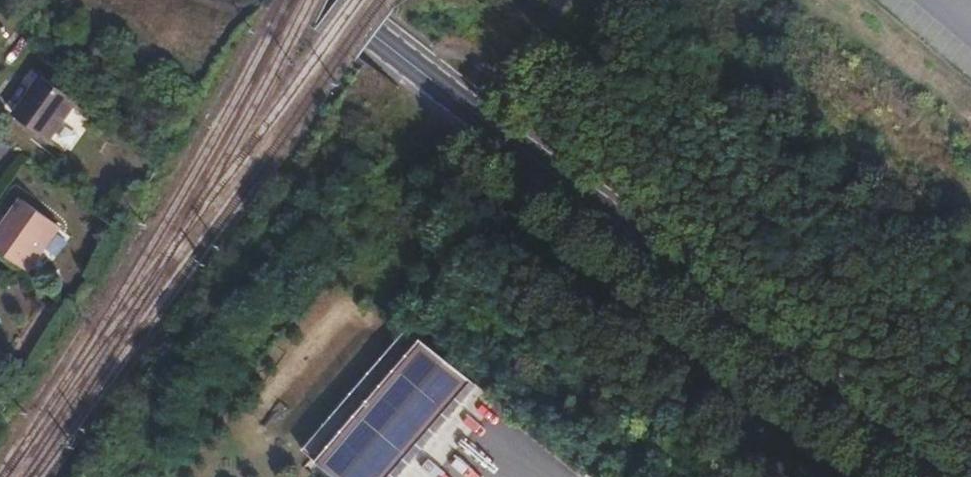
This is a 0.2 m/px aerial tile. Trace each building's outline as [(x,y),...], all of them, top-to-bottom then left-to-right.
[(41,78),(14,117),(50,141),(77,104),(41,78)] [(29,273),(60,228),(22,201),(0,232),(0,252),(29,273)] [(490,405),(417,346),(311,468),(321,476),(427,476),(490,405)]
